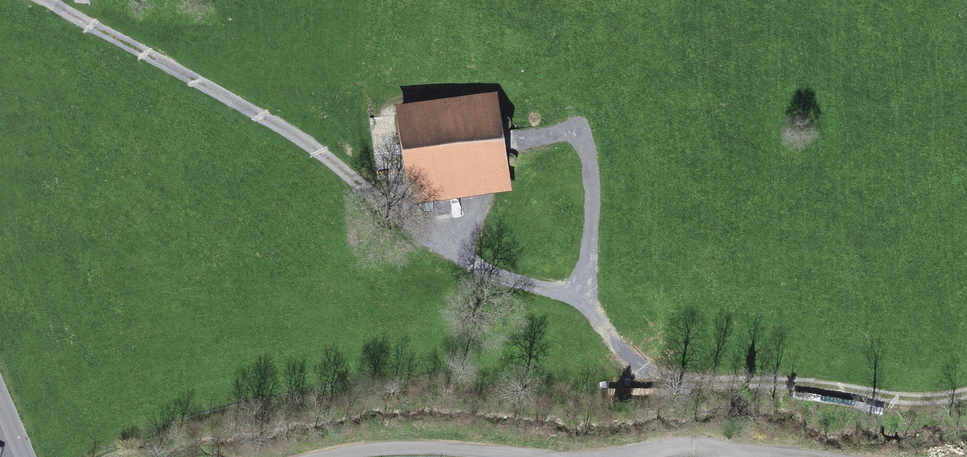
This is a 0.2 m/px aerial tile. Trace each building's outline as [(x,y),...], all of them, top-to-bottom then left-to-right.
[(493,96),(400,110),(414,201),(507,186),(493,96)]
